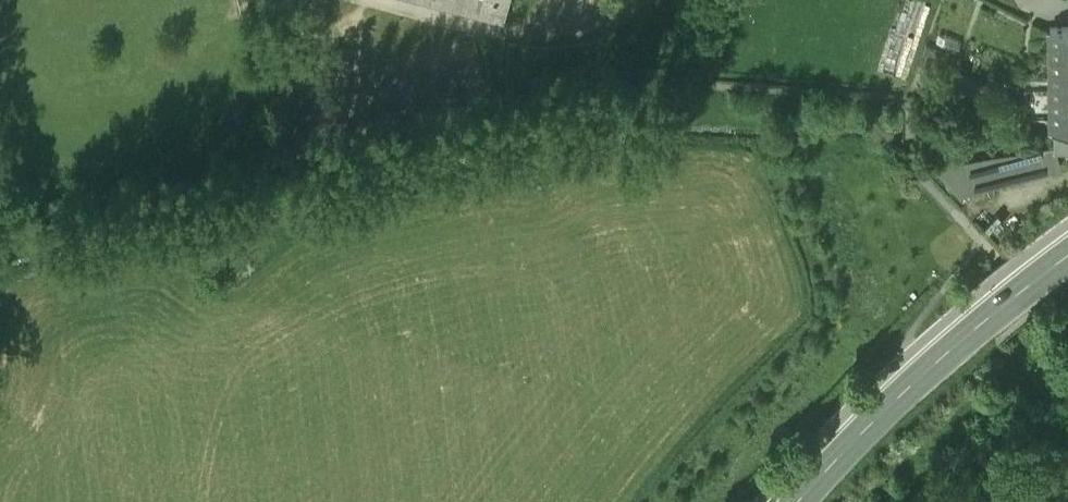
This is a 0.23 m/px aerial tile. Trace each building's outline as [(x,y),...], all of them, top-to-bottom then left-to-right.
[(503,25),(509,0),(407,0),(503,25)] [(903,76),(922,13),(901,7),(882,69),(903,76)] [(1050,29),(1051,94),(1067,93),(1067,22),(1050,29)] [(1051,94),(1051,129),(1067,129),(1067,93),(1051,94)]
